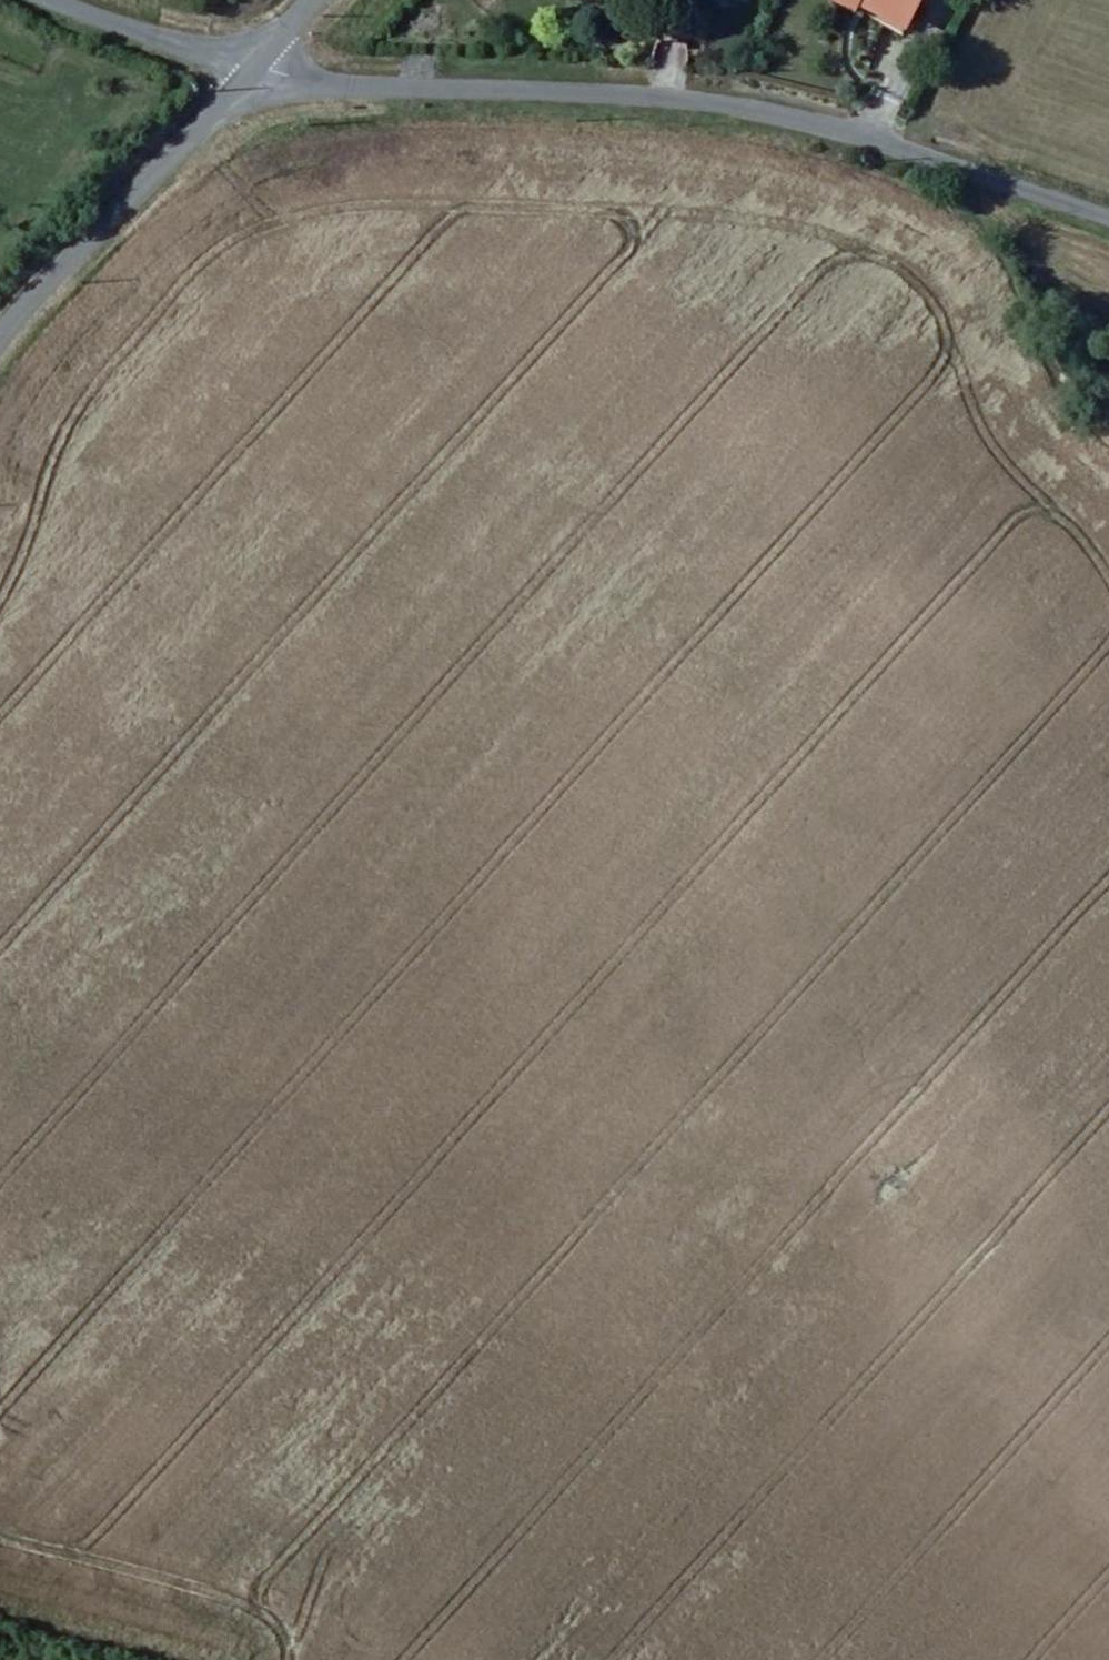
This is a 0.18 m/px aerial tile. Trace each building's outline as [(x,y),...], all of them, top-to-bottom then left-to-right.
[(950,37),(969,0),(881,0),(875,10),(900,26),(904,17),(950,37)] [(893,35),(900,26),(875,10),(869,22),(893,35)] [(946,48),(950,37),(904,17),(900,26),(946,48)]
